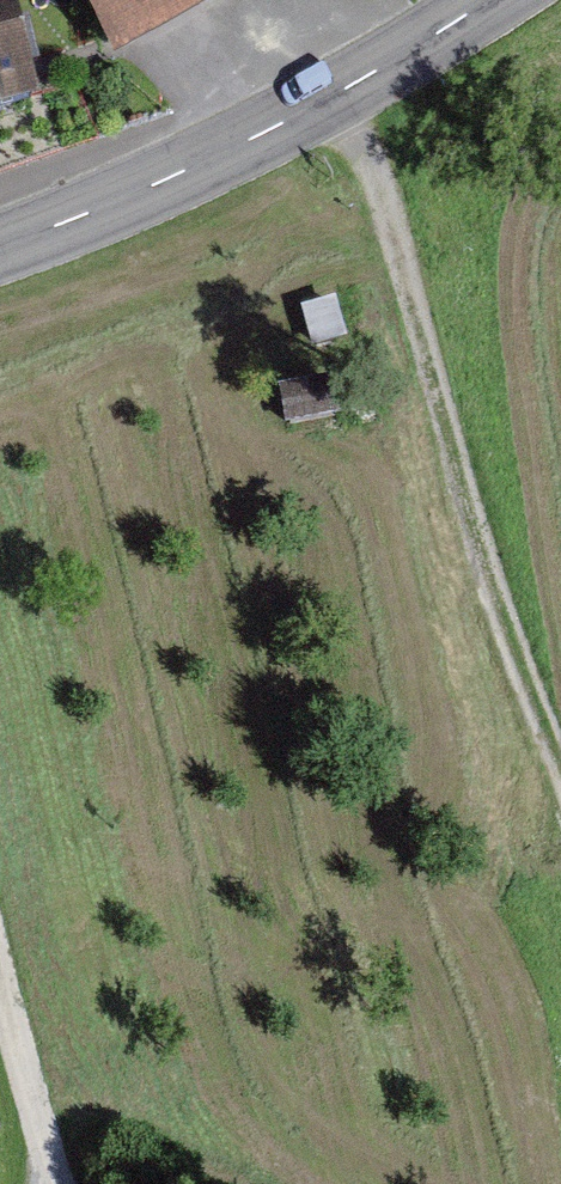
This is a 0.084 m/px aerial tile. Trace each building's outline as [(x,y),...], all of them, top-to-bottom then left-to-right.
[(39,108),(14,0),(0,0),(0,117),(39,108)] [(203,0),(94,0),(124,48),(203,0)]
